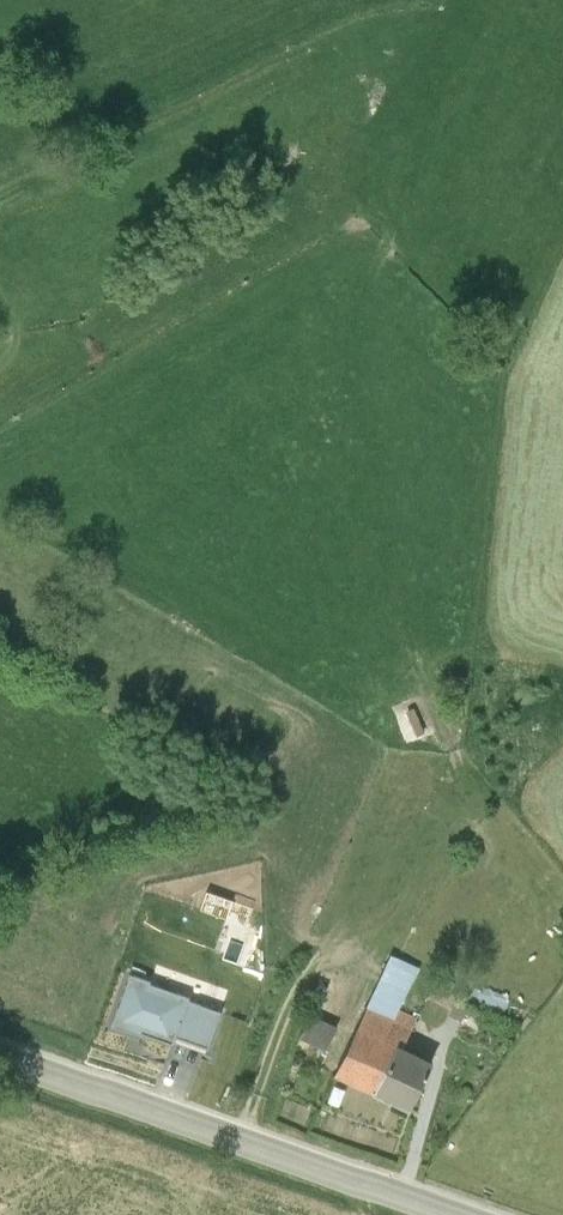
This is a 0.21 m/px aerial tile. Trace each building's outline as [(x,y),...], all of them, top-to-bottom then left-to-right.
[(202,1033),(134,1007),(114,1063),(179,1088),(202,1033)] [(431,1055),(386,1032),(343,1116),(418,1154),(444,1104),(413,1089),(431,1055)] [(316,1074),(342,1086),(353,1062),(327,1050),(316,1074)]
